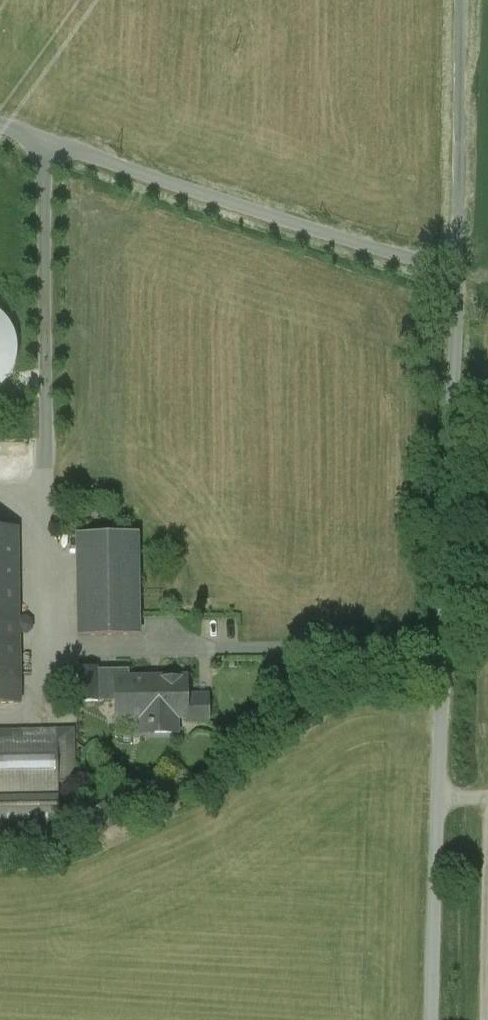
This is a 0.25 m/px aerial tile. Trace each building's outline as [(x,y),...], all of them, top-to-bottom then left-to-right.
[(9,400),(26,313),(0,308),(0,398),(9,400)] [(0,530),(0,706),(20,706),(18,530),(0,530)] [(138,535),(77,537),(79,639),(139,638),(138,535)] [(98,668),(80,668),(81,703),(98,702),(98,701),(98,691),(98,671),(98,668)] [(98,691),(117,691),(117,681),(129,680),(129,670),(98,671),(98,691)] [(186,679),(129,680),(117,681),(117,691),(117,701),(118,719),(148,718),(148,728),(176,727),(176,718),(186,717),(187,717),(187,696),(186,679)] [(117,691),(98,691),(98,701),(117,701),(117,691)] [(208,695),(187,696),(187,717),(186,717),(186,722),(208,722),(208,695)] [(0,732),(0,801),(59,800),(59,786),(58,755),(58,731),(0,732)] [(72,731),(58,731),(58,755),(71,755),(72,755),(72,731)] [(71,755),(58,755),(59,786),(71,786),(71,755)] [(0,801),(0,832),(60,831),(59,800),(0,801)]
